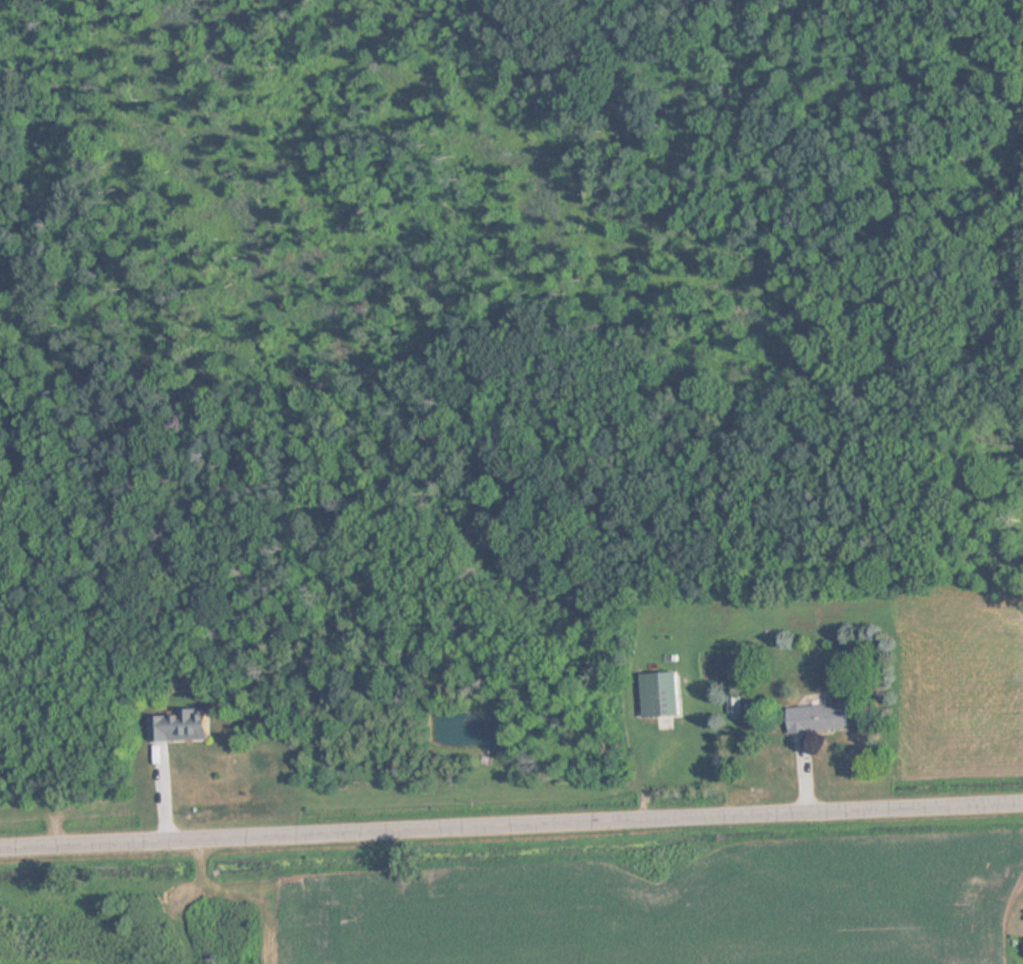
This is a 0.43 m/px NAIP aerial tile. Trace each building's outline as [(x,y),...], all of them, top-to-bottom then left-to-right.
[(682,673),(644,674),(646,717),(684,716),(682,673)] [(851,703),(791,708),(793,733),(853,729),(851,703)] [(203,709),(183,709),(183,715),(153,716),(154,742),(216,740),(215,714),(203,714),(203,709)]
